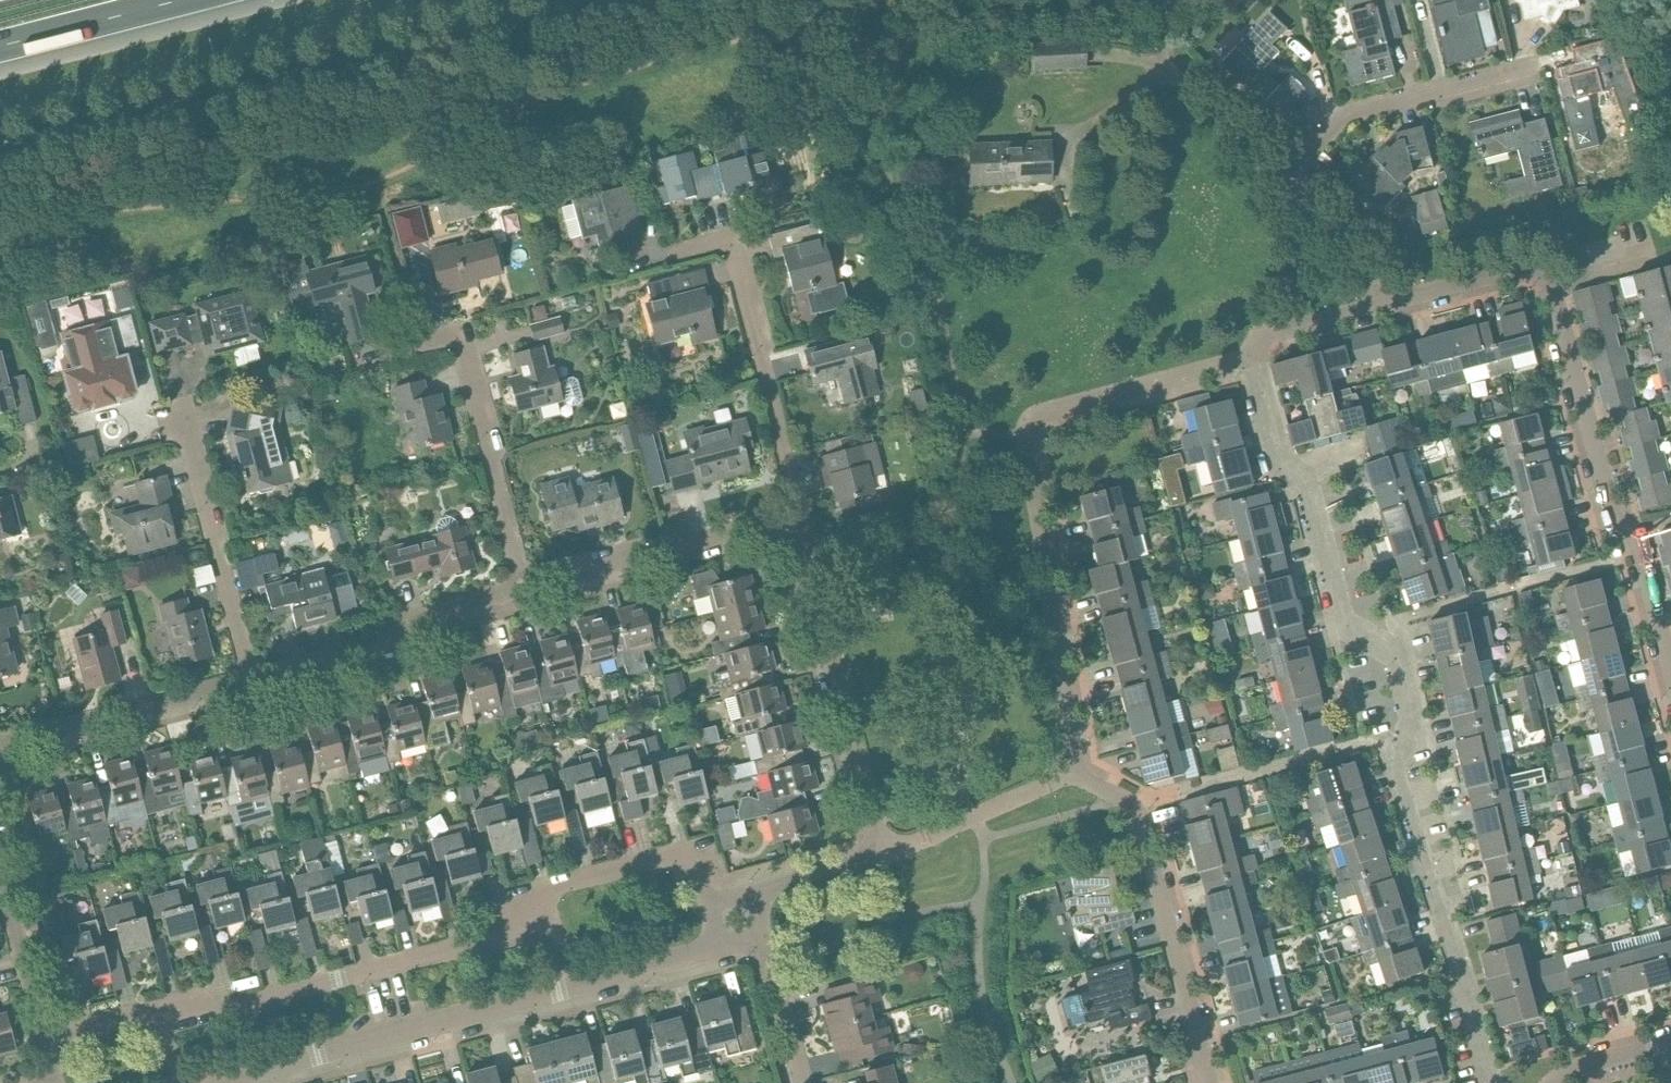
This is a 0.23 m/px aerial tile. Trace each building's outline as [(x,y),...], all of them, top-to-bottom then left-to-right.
[(1358,49),(1343,53),(1352,87),(1396,75),(1387,41),(1402,37),(1392,0),(1345,0),(1358,49)] [(1445,36),(1451,61),(1481,53),(1479,47),(1494,43),(1487,15),(1485,16),(1483,8),(1487,7),(1485,0),(1437,0),(1440,10),(1435,11),(1439,29),(1440,29),(1442,36),(1445,36)] [(1521,4),(1525,20),(1541,16),(1555,24),(1564,10),(1580,5),(1578,0),(1515,0),(1521,4)] [(1269,12),(1220,65),(1287,127),(1310,103),(1307,90),(1290,75),(1279,86),(1263,70),(1280,52),(1272,45),(1287,29),(1269,12)] [(1563,78),(1557,80),(1570,129),(1576,152),(1601,145),(1595,123),(1583,126),(1576,99),(1613,89),(1630,137),(1650,132),(1621,52),(1609,56),(1605,41),(1572,50),(1576,64),(1560,68),(1563,78)] [(1033,69),(1083,67),(1082,43),(1032,45),(1033,69)] [(1563,186),(1545,118),(1523,124),(1519,111),(1470,124),(1475,143),(1478,142),(1482,160),(1519,150),(1526,177),(1504,183),(1508,200),(1563,186)] [(693,150),(658,159),(665,186),(669,201),(695,195),(697,201),(720,195),(719,191),(723,190),(724,194),(725,194),(732,192),(733,198),(749,194),(747,188),(752,187),(751,183),(755,182),(756,186),(771,182),(763,153),(749,156),(747,150),(767,145),(763,129),(779,125),(779,124),(730,136),(730,135),(729,135),(729,136),(730,148),(714,152),(717,164),(717,165),(718,169),(713,170),(712,166),(697,169),(693,150)] [(1406,187),(1402,182),(1412,172),(1433,168),(1423,127),(1402,132),(1395,134),(1357,171),(1376,192),(1373,196),(1384,208),(1406,187)] [(968,145),(970,185),(1051,182),(1049,141),(968,145)] [(1659,167),(1650,169),(1654,184),(1664,181),(1659,167)] [(1587,185),(1576,188),(1580,203),(1591,200),(1587,185)] [(665,186),(656,188),(660,204),(669,201),(665,186)] [(1438,189),(1412,197),(1423,235),(1449,228),(1438,189)] [(570,238),(597,231),(602,247),(621,242),(620,236),(639,231),(628,190),(562,207),(570,238)] [(859,201),(843,205),(846,217),(862,213),(859,201)] [(419,208),(393,215),(401,248),(427,241),(419,208)] [(1478,218),(1465,221),(1468,235),(1481,231),(1478,218)] [(783,255),(793,293),(813,288),(820,312),(819,313),(819,314),(849,306),(843,282),(836,284),(824,243),(832,241),(826,221),(768,236),(774,258),(783,255)] [(455,246),(430,253),(434,269),(441,293),(466,287),(465,283),(476,279),(500,273),(491,241),(457,250),(455,246)] [(316,308),(340,301),(351,343),(375,337),(364,294),(374,292),(365,258),(307,274),(303,259),(281,265),(297,326),(319,320),(316,308)] [(1643,308),(1670,300),(1670,266),(1620,279),(1625,297),(1639,293),(1643,308)] [(704,269),(646,284),(651,303),(645,304),(656,345),(675,340),(675,337),(689,333),(692,344),(715,338),(705,297),(711,295),(704,269)] [(135,307),(128,282),(121,283),(109,286),(116,312),(135,307)] [(1582,323),(1582,324),(1611,316),(1607,302),(1612,301),(1607,283),(1574,291),(1579,310),(1584,309),(1587,322),(1582,323)] [(183,315),(150,323),(157,353),(191,345),(189,335),(201,332),(208,356),(263,342),(250,291),(194,305),(197,316),(184,319),(183,315)] [(1643,308),(1651,339),(1670,334),(1670,300),(1643,308)] [(44,301),(25,306),(36,350),(40,349),(56,345),(44,301)] [(293,314),(290,302),(272,307),(275,319),(293,314)] [(1501,320),(1489,324),(1502,373),(1515,370),(1511,356),(1535,350),(1522,303),(1498,309),(1501,320)] [(543,305),(531,308),(535,320),(546,317),(543,305)] [(1616,314),(1611,316),(1582,324),(1587,342),(1592,340),(1595,353),(1590,355),(1619,347),(1615,334),(1621,333),(1616,315),(1616,314)] [(63,358),(60,359),(73,407),(79,411),(88,408),(91,403),(94,403),(95,405),(114,400),(113,397),(116,396),(121,399),(131,397),(134,392),(123,348),(137,344),(130,316),(112,321),(96,325),(64,333),(65,338),(70,356),(63,358)] [(559,318),(530,326),(534,341),(563,333),(559,318)] [(1477,326),(1453,332),(1467,383),(1502,373),(1489,324),(1477,327),(1477,326)] [(1383,357),(1384,359),(1386,359),(1383,350),(1378,329),(1365,333),(1372,360),(1383,357)] [(1431,339),(1418,342),(1431,392),(1467,383),(1453,332),(1430,338),(1431,339)] [(1320,396),(1333,393),(1328,373),(1351,367),(1351,365),(1359,363),(1372,360),(1365,333),(1351,336),(1353,344),(1309,356),(1320,396)] [(1659,371),(1670,368),(1670,334),(1651,339),(1659,371)] [(867,335),(804,352),(813,384),(838,378),(845,403),(878,395),(871,369),(876,367),(867,335)] [(1383,350),(1386,359),(1384,359),(1386,366),(1392,388),(1415,382),(1419,395),(1431,392),(1418,342),(1406,346),(1406,344),(1383,350)] [(56,345),(40,349),(42,359),(53,356),(57,348),(56,345)] [(1600,372),(1604,385),(1627,379),(1624,366),(1629,364),(1624,346),(1619,347),(1590,355),(1595,373),(1600,372)] [(579,404),(582,400),(577,381),(572,378),(564,380),(561,384),(558,385),(553,367),(548,368),(542,347),(513,355),(518,376),(508,378),(517,412),(562,401),(562,400),(565,399),(566,404),(571,406),(579,404)] [(25,374),(9,379),(2,351),(0,351),(0,413),(15,409),(19,425),(37,421),(25,374)] [(1306,400),(1320,396),(1309,356),(1272,365),(1278,386),(1301,380),(1306,400)] [(1383,357),(1372,360),(1374,369),(1386,366),(1384,359),(1383,357)] [(1659,371),(1668,403),(1670,402),(1670,368),(1659,371)] [(47,378),(48,385),(57,384),(56,376),(47,378)] [(1612,418),(1623,415),(1635,410),(1632,397),(1637,396),(1632,377),(1627,379),(1604,385),(1599,386),(1603,405),(1609,403),(1612,418)] [(420,448),(452,439),(440,395),(428,398),(423,381),(393,389),(404,428),(414,425),(420,448)] [(1333,393),(1320,396),(1330,437),(1332,436),(1347,432),(1365,428),(1367,427),(1361,406),(1360,407),(1356,393),(1353,394),(1351,388),(1333,393)] [(329,402),(333,397),(332,390),(321,391),(322,403),(329,402)] [(1201,395),(1194,397),(1197,407),(1214,403),(1211,392),(1201,395)] [(1294,446),(1330,437),(1320,396),(1306,400),(1311,419),(1288,425),(1294,446)] [(228,434),(228,435),(234,459),(239,458),(242,472),(241,472),(244,481),(245,481),(248,493),(256,491),(261,494),(273,491),(276,486),(292,482),(278,427),(282,408),(235,398),(228,434)] [(1547,398),(1539,400),(1541,406),(1549,403),(1547,398)] [(1200,431),(1181,436),(1185,451),(1240,436),(1237,424),(1238,424),(1232,400),(1195,410),(1200,431)] [(926,401),(912,405),(916,419),(928,416),(930,415),(926,401)] [(1631,447),(1655,440),(1660,439),(1655,420),(1650,422),(1646,407),(1635,410),(1623,415),(1626,428),(1621,429),(1626,448),(1631,447)] [(1538,413),(1501,423),(1507,446),(1493,450),(1497,463),(1546,450),(1543,438),(1544,437),(1538,413)] [(1384,431),(1368,436),(1372,449),(1399,440),(1395,428),(1392,419),(1381,423),(1384,431)] [(657,425),(635,431),(650,487),(671,481),(674,492),(699,486),(698,483),(748,470),(742,448),(751,446),(744,421),(703,432),(702,429),(684,434),(690,457),(666,463),(657,425)] [(633,423),(620,427),(623,440),(636,436),(633,423)] [(62,444),(69,468),(100,460),(93,435),(62,444)] [(874,443),(859,447),(855,435),(839,439),(842,452),(819,458),(824,478),(831,476),(839,508),(855,504),(854,498),(873,492),(869,476),(882,473),(874,443)] [(1240,436),(1185,451),(1189,466),(1208,461),(1214,482),(1217,495),(1254,485),(1245,448),(1244,448),(1240,436)] [(1453,437),(1443,440),(1449,458),(1459,455),(1453,437)] [(1376,461),(1366,464),(1374,488),(1375,488),(1379,499),(1427,483),(1416,448),(1402,452),(1400,445),(1399,440),(1372,449),(1376,461)] [(1639,478),(1663,472),(1668,470),(1663,452),(1658,453),(1655,440),(1631,447),(1635,460),(1630,461),(1634,479),(1639,478)] [(1549,462),(1546,450),(1497,463),(1500,476),(1514,472),(1520,495),(1567,482),(1563,465),(1552,468),(1551,461),(1549,462)] [(1174,456),(1160,459),(1163,474),(1172,507),(1187,503),(1178,470),(1185,468),(1182,455),(1180,454),(1174,456)] [(1639,478),(1643,491),(1638,492),(1643,511),(1670,503),(1670,484),(1666,485),(1663,472),(1639,478)] [(145,512),(120,519),(124,534),(129,554),(176,541),(170,522),(179,520),(175,506),(173,506),(165,476),(137,484),(143,504),(145,512)] [(567,479),(540,486),(552,530),(577,523),(579,530),(622,518),(612,479),(570,491),(567,479)] [(1567,482),(1520,495),(1526,517),(1512,521),(1516,533),(1565,520),(1562,508),(1563,508),(1561,501),(1572,499),(1567,482)] [(1381,512),(1389,535),(1426,523),(1418,501),(1431,496),(1427,483),(1379,499),(1382,511),(1381,512)] [(1091,521),(1094,532),(1144,519),(1140,507),(1127,510),(1121,487),(1083,497),(1090,521),(1091,521)] [(1484,490),(1476,493),(1479,503),(1487,501),(1484,490)] [(1278,528),(1286,526),(1280,503),(1271,505),(1268,492),(1232,502),(1231,498),(1212,503),(1217,522),(1235,517),(1240,538),(1278,528)] [(47,494),(37,496),(41,511),(51,508),(47,494)] [(20,533),(19,527),(11,496),(0,499),(0,538),(20,533)] [(909,527),(921,523),(918,511),(910,513),(907,519),(909,527)] [(436,527),(438,535),(434,536),(435,540),(409,547),(409,545),(387,551),(395,583),(418,576),(416,572),(442,565),(445,575),(474,568),(463,528),(459,529),(457,522),(449,517),(440,519),(436,527)] [(1091,570),(1092,571),(1139,558),(1134,536),(1147,532),(1144,519),(1094,532),(1097,544),(1096,545),(1102,567),(1091,570)] [(1568,532),(1565,520),(1516,533),(1519,546),(1532,543),(1538,564),(1527,567),(1529,576),(1566,567),(1564,559),(1576,556),(1569,532),(1568,532)] [(1397,557),(1401,569),(1450,553),(1446,541),(1433,545),(1426,523),(1389,535),(1396,558),(1397,557)] [(1278,528),(1240,538),(1246,561),(1233,564),(1236,577),(1286,564),(1283,552),(1284,552),(1278,528)] [(1669,565),(1670,564),(1670,529),(1661,532),(1664,546),(1659,548),(1664,566),(1669,565)] [(1450,553),(1401,569),(1405,581),(1404,581),(1412,605),(1448,593),(1450,597),(1468,591),(1455,551),(1450,553)] [(256,575),(262,574),(279,569),(275,554),(252,560),(256,575)] [(1140,559),(1139,558),(1092,571),(1098,594),(1099,594),(1102,606),(1152,593),(1148,580),(1135,583),(1129,562),(1140,559)] [(1286,564),(1236,577),(1240,590),(1253,586),(1259,609),(1297,599),(1290,576),(1289,576),(1286,564)] [(269,604),(264,605),(268,622),(293,615),(296,629),(312,625),(318,628),(321,623),(336,618),(332,601),(334,601),(339,618),(359,613),(346,565),(345,566),(347,572),(326,578),(324,570),(302,576),(291,579),(286,577),(283,582),(265,587),(266,591),(269,604)] [(130,588),(138,574),(136,568),(120,573),(124,590),(130,588)] [(720,583),(714,569),(691,575),(697,597),(708,594),(713,613),(757,602),(750,575),(720,583)] [(1559,629),(1609,616),(1605,604),(1607,603),(1600,579),(1563,589),(1569,612),(1556,616),(1559,629)] [(1531,591),(1521,594),(1524,605),(1533,603),(1531,591)] [(1104,618),(1110,641),(1148,632),(1142,609),(1155,606),(1152,593),(1102,606),(1105,618),(1104,618)] [(1303,622),(1297,599),(1259,609),(1265,631),(1252,635),(1255,648),(1305,635),(1302,623),(1303,622)] [(187,600),(159,607),(163,622),(167,621),(179,664),(212,656),(200,611),(190,613),(187,600)] [(650,630),(663,627),(656,601),(644,604),(643,605),(650,630)] [(715,656),(724,654),(741,649),(737,636),(764,629),(757,602),(713,613),(720,640),(711,643),(715,656)] [(614,627),(607,629),(611,641),(610,641),(614,658),(617,667),(624,665),(626,673),(647,668),(645,660),(642,651),(655,647),(650,630),(643,605),(644,604),(643,603),(616,611),(620,628),(615,630),(614,627)] [(0,610),(0,676),(14,673),(3,628),(18,624),(13,607),(0,610)] [(125,643),(116,610),(102,614),(106,631),(73,639),(87,689),(120,680),(111,647),(125,643)] [(1439,657),(1489,646),(1493,645),(1487,617),(1469,621),(1467,613),(1430,621),(1435,646),(1436,645),(1439,657)] [(583,648),(571,652),(570,652),(577,678),(578,678),(590,674),(591,679),(602,676),(598,662),(614,658),(610,641),(611,641),(607,629),(603,614),(576,621),(583,648)] [(1576,638),(1582,660),(1619,651),(1613,628),(1612,628),(1609,616),(1559,629),(1562,642),(1576,638)] [(1513,639),(1522,637),(1519,627),(1511,629),(1513,639)] [(1121,677),(1170,664),(1167,651),(1154,654),(1148,632),(1110,641),(1117,665),(1118,665),(1121,677)] [(578,678),(577,678),(570,652),(571,652),(566,635),(539,642),(546,669),(534,673),(538,689),(542,703),(565,697),(561,683),(578,678)] [(1305,635),(1255,648),(1259,661),(1272,657),(1278,680),(1316,670),(1309,646),(1308,647),(1305,635)] [(714,674),(721,698),(761,687),(758,674),(775,669),(768,642),(741,649),(724,654),(729,670),(714,674)] [(1232,642),(1216,646),(1219,658),(1235,653),(1232,642)] [(500,706),(504,720),(517,716),(515,710),(542,703),(538,689),(534,673),(527,645),(499,653),(507,680),(494,683),(500,706)] [(1492,659),(1489,646),(1439,657),(1442,670),(1441,670),(1446,693),(1484,685),(1497,682),(1492,659)] [(1568,664),(1578,699),(1627,686),(1624,674),(1625,674),(1619,651),(1582,660),(1568,664)] [(473,713),(500,706),(494,683),(489,662),(461,670),(469,697),(456,700),(460,716),(463,726),(476,723),(473,713)] [(1129,712),(1166,703),(1160,680),(1174,677),(1170,664),(1121,677),(1124,689),(1123,689),(1129,712)] [(1550,666),(1536,670),(1545,705),(1560,701),(1550,666)] [(1322,693),(1316,670),(1278,680),(1284,702),(1271,706),(1274,719),(1324,705),(1321,693),(1322,693)] [(1531,671),(1515,676),(1524,710),(1540,706),(1531,671)] [(444,721),(460,716),(456,700),(449,673),(422,680),(429,707),(417,710),(416,711),(425,744),(424,744),(426,750),(450,744),(444,721)] [(1254,677),(1237,682),(1239,690),(1256,686),(1254,677)] [(786,710),(778,682),(761,687),(721,698),(721,699),(735,695),(742,721),(732,724),(736,738),(756,732),(762,731),(762,730),(759,717),(786,710)] [(1453,717),(1456,729),(1506,717),(1503,704),(1489,707),(1484,685),(1446,693),(1452,717),(1453,717)] [(1631,698),(1627,686),(1578,699),(1581,712),(1595,709),(1601,731),(1638,721),(1632,698),(1631,698)] [(682,688),(668,692),(673,708),(683,705),(686,704),(682,688)] [(392,727),(379,731),(386,754),(385,754),(388,764),(401,760),(398,751),(424,744),(425,744),(416,711),(417,710),(414,700),(386,707),(392,727)] [(1136,735),(1139,747),(1189,734),(1185,722),(1172,725),(1166,703),(1129,712),(1135,736),(1136,735)] [(1324,705),(1274,719),(1278,731),(1291,728),(1297,751),(1335,741),(1328,717),(1327,717),(1324,705)] [(386,754),(379,731),(374,710),(346,718),(354,745),(341,748),(346,765),(348,774),(361,771),(359,761),(385,754),(386,754)] [(1537,711),(1526,713),(1530,732),(1541,729),(1537,711)] [(1514,753),(1506,717),(1456,729),(1458,741),(1457,741),(1463,765),(1500,756),(1514,753)] [(636,720),(624,724),(625,731),(632,735),(640,733),(636,720)] [(757,775),(767,772),(783,768),(780,755),(807,748),(800,720),(762,730),(762,731),(756,732),(763,759),(754,761),(757,775)] [(319,771),(346,765),(341,748),(334,721),(305,729),(312,756),(302,758),(301,759),(308,785),(309,785),(321,781),(319,771)] [(1644,745),(1638,721),(1601,731),(1606,754),(1593,757),(1597,770),(1646,757),(1643,745),(1644,745)] [(1229,724),(1208,729),(1211,742),(1232,737),(1229,724)] [(1189,734),(1139,747),(1143,759),(1141,760),(1148,784),(1174,777),(1176,784),(1187,781),(1185,774),(1179,751),(1192,747),(1189,734)] [(643,739),(647,756),(659,753),(655,736),(643,739)] [(516,739),(509,740),(512,750),(519,748),(516,739)] [(657,793),(647,756),(643,739),(625,744),(628,753),(608,759),(624,821),(644,816),(639,798),(657,793)] [(309,785),(308,785),(301,759),(302,758),(297,741),(270,749),(277,776),(265,779),(264,779),(269,796),(271,806),(284,802),(282,792),(309,785)] [(1554,744),(1551,748),(1555,766),(1568,763),(1563,741),(1561,742),(1554,744)] [(679,805),(708,798),(694,744),(676,748),(678,758),(658,763),(664,783),(672,781),(679,805)] [(166,794),(182,790),(183,790),(171,746),(144,753),(148,770),(136,773),(138,784),(148,818),(149,818),(147,810),(167,805),(168,807),(169,807),(166,794)] [(611,805),(597,751),(579,756),(581,766),(561,771),(567,791),(575,789),(582,813),(611,805)] [(200,803),(226,796),(225,790),(215,752),(188,760),(195,786),(183,790),(182,790),(189,816),(202,813),(200,803)] [(225,790),(226,796),(232,816),(235,827),(257,821),(252,800),(269,796),(264,779),(265,779),(258,752),(230,760),(237,787),(225,790)] [(98,794),(106,825),(129,819),(130,823),(131,824),(132,825),(134,826),(135,826),(137,826),(139,826),(140,825),(141,825),(143,824),(144,823),(145,821),(145,820),(146,819),(148,818),(138,784),(136,773),(131,756),(104,764),(111,791),(99,794),(98,794)] [(1472,800),(1522,789),(1547,783),(1544,767),(1505,776),(1500,756),(1463,765),(1468,788),(1469,788),(1472,800)] [(1649,769),(1646,757),(1597,770),(1600,783),(1613,780),(1619,802),(1657,792),(1651,769),(1649,769)] [(767,815),(767,816),(794,809),(794,808),(791,795),(818,788),(810,760),(783,768),(767,772),(771,789),(756,793),(758,800),(748,797),(741,798),(737,814),(739,822),(767,815)] [(754,761),(741,765),(745,778),(757,775),(754,761)] [(1307,800),(1312,815),(1366,797),(1362,786),(1363,785),(1355,762),(1318,774),(1304,779),(1310,798),(1307,800)] [(1570,763),(1557,766),(1560,778),(1573,775),(1570,763)] [(564,813),(550,764),(532,768),(535,778),(515,783),(520,803),(529,801),(535,825),(565,818),(564,813)] [(106,825),(98,794),(99,794),(94,777),(67,784),(74,811),(62,815),(61,815),(66,831),(68,841),(89,836),(90,840),(92,841),(93,842),(94,843),(96,843),(98,843),(99,843),(101,843),(102,842),(103,841),(105,840),(105,839),(106,837),(107,836),(108,835),(106,825)] [(1278,777),(1269,780),(1273,790),(1281,787),(1278,777)] [(1572,778),(1559,781),(1562,794),(1575,791),(1572,778)] [(1562,794),(1559,781),(1547,784),(1550,796),(1562,794)] [(1260,782),(1252,784),(1254,792),(1262,790),(1260,782)] [(458,788),(462,805),(474,802),(470,785),(458,788)] [(1194,849),(1231,839),(1226,818),(1244,813),(1237,787),(1183,801),(1186,812),(1184,812),(1194,849)] [(49,836),(66,831),(61,815),(62,815),(54,788),(27,795),(34,822),(21,825),(30,856),(53,849),(49,836)] [(1522,789),(1472,800),(1475,812),(1474,813),(1479,836),(1517,827),(1530,824),(1525,802),(1522,789)] [(1619,803),(1607,806),(1613,828),(1612,828),(1615,841),(1665,828),(1662,816),(1663,816),(1657,792),(1619,802),(1619,803)] [(523,847),(522,843),(517,825),(509,793),(491,798),(493,807),(473,812),(479,832),(487,830),(494,855),(523,847)] [(1317,813),(1312,815),(1317,830),(1321,829),(1327,849),(1341,844),(1378,832),(1371,809),(1369,809),(1366,797),(1317,813)] [(794,809),(767,816),(774,843),(818,831),(811,804),(794,808),(794,809)] [(568,830),(580,827),(576,810),(564,813),(565,818),(568,830)] [(481,876),(467,822),(449,827),(451,836),(431,841),(437,861),(445,859),(452,883),(481,876)] [(517,825),(522,843),(534,839),(529,822),(517,825)] [(715,826),(722,853),(737,849),(730,822),(715,826)] [(1486,859),(1488,871),(1538,860),(1535,847),(1522,850),(1517,827),(1479,836),(1485,860),(1486,859)] [(1665,828),(1615,841),(1619,854),(1632,850),(1638,874),(1670,865),(1670,846),(1669,840),(1668,840),(1665,828)] [(1386,855),(1378,832),(1341,844),(1349,866),(1336,870),(1340,883),(1388,867),(1385,855),(1386,855)] [(331,837),(323,840),(332,876),(344,872),(340,855),(336,856),(331,837)] [(308,874),(292,878),(298,898),(306,896),(312,920),(342,912),(332,876),(323,840),(322,838),(300,844),(308,874)] [(1231,839),(1194,849),(1200,872),(1201,872),(1205,884),(1254,871),(1258,869),(1254,854),(1237,859),(1231,839)] [(1569,841),(1557,844),(1559,855),(1572,852),(1569,841)] [(374,846),(379,863),(391,860),(386,843),(374,846)] [(439,905),(438,901),(434,883),(425,851),(407,856),(410,865),(390,870),(395,890),(403,888),(410,912),(439,905)] [(1308,855),(1296,859),(1301,875),(1313,871),(1308,855)] [(1541,873),(1538,860),(1488,871),(1491,884),(1490,884),(1496,908),(1533,899),(1528,876),(1541,873)] [(358,879),(344,883),(349,902),(357,900),(364,925),(393,917),(392,913),(379,863),(356,869),(358,879)] [(1114,864),(1070,876),(1075,896),(1065,899),(1073,928),(1092,922),(1096,935),(1136,924),(1132,908),(1120,911),(1113,887),(1120,886),(1114,864)] [(245,920),(231,866),(213,871),(215,880),(195,885),(201,905),(209,903),(215,928),(245,920)] [(1340,883),(1335,885),(1340,900),(1358,893),(1364,913),(1401,901),(1394,878),(1392,879),(1389,867),(1340,883)] [(292,912),(282,871),(264,875),(266,885),(246,890),(251,910),(260,908),(266,932),(296,924),(292,912)] [(1207,896),(1213,919),(1250,909),(1244,887),(1257,883),(1254,871),(1205,884),(1208,896),(1207,896)] [(1656,876),(1645,879),(1650,895),(1661,892),(1656,876)] [(199,932),(195,919),(184,878),(166,883),(169,892),(149,898),(154,918),(163,915),(169,940),(199,932)] [(434,883),(438,901),(450,898),(446,880),(434,883)] [(1580,885),(1566,888),(1566,891),(1568,898),(1582,895),(1580,885)] [(152,944),(149,931),(138,890),(120,895),(123,904),(103,910),(108,930),(116,927),(123,952),(152,944)] [(1311,896),(1306,898),(1310,913),(1323,908),(1318,890),(1310,893),(1311,896)] [(1582,896),(1567,900),(1570,913),(1585,909),(1582,896)] [(1364,913),(1351,918),(1363,952),(1411,936),(1408,925),(1409,924),(1401,901),(1364,913)] [(1220,942),(1223,954),(1273,941),(1269,928),(1256,932),(1250,909),(1213,919),(1219,943),(1220,942)] [(1490,991),(1493,990),(1568,970),(1564,958),(1556,960),(1555,958),(1526,966),(1520,946),(1524,945),(1515,913),(1488,921),(1496,951),(1483,954),(1489,977),(1487,978),(1490,991)] [(307,917),(295,921),(296,924),(297,929),(309,926),(307,917)] [(105,952),(96,919),(78,924),(80,934),(61,939),(66,959),(74,956),(81,981),(110,973),(109,969),(105,952)] [(210,925),(197,928),(199,932),(200,936),(212,933),(210,925)] [(1639,950),(1648,988),(1670,982),(1670,929),(1670,928),(1635,937),(1639,950)] [(260,929),(248,932),(251,941),(263,938),(260,929)] [(1411,936),(1363,952),(1367,965),(1380,961),(1388,984),(1424,972),(1416,948),(1415,948),(1411,936)] [(163,937),(151,940),(152,944),(153,948),(165,946),(163,937)] [(1648,988),(1639,950),(1635,937),(1600,946),(1613,996),(1625,993),(1625,994),(1648,988)] [(1273,941),(1223,954),(1226,966),(1225,967),(1231,990),(1282,977),(1273,941)] [(56,942),(44,945),(48,962),(60,959),(56,942)] [(1564,956),(1564,958),(1568,970),(1571,983),(1577,1006),(1601,1000),(1601,999),(1613,996),(1600,946),(1564,956)] [(1337,947),(1324,952),(1327,960),(1330,963),(1341,960),(1337,947)] [(105,952),(109,969),(121,966),(117,949),(105,952)] [(1081,994),(1062,999),(1067,1018),(1070,1017),(1073,1025),(1088,1021),(1089,1023),(1108,1018),(1111,1030),(1153,1019),(1148,1003),(1136,1006),(1129,982),(1136,981),(1130,959),(1086,971),(1091,991),(1081,994)] [(1537,1007),(1533,993),(1571,983),(1568,970),(1493,990),(1496,1002),(1495,1002),(1502,1027),(1508,1025),(1513,1044),(1508,1045),(1512,1060),(1539,1053),(1535,1038),(1531,1039),(1527,1025),(1545,1020),(1541,1006),(1537,1007)] [(1292,1013),(1282,977),(1231,990),(1241,1026),(1292,1013)] [(823,1005),(829,1028),(871,1017),(867,1003),(880,1000),(874,978),(834,989),(837,1001),(823,1005)] [(1332,989),(1323,992),(1326,1004),(1327,1004),(1336,1001),(1332,989)] [(1431,989),(1420,991),(1423,1000),(1433,997),(1432,994),(1431,991),(1431,989)] [(724,997),(695,1005),(712,1069),(713,1069),(708,1052),(725,1048),(727,1057),(757,1049),(745,1006),(728,1011),(724,997)] [(1354,1003),(1349,1004),(1352,1015),(1366,1012),(1363,1001),(1354,1003)] [(1349,1004),(1325,1011),(1329,1023),(1352,1017),(1352,1015),(1349,1004)] [(683,1077),(712,1069),(695,1005),(701,1027),(684,1032),(681,1018),(652,1026),(663,1067),(679,1063),(683,1077)] [(15,1050),(5,1014),(0,1015),(0,1054),(15,1050)] [(875,1031),(871,1017),(829,1028),(835,1051),(850,1047),(853,1060),(893,1049),(887,1027),(875,1031)] [(1290,1020),(1280,1023),(1283,1035),(1293,1032),(1290,1020)] [(605,1038),(617,1082),(626,1082),(636,1080),(637,1082),(660,1082),(667,1081),(663,1067),(652,1026),(651,1026),(655,1039),(638,1044),(634,1030),(605,1038)] [(1395,1034),(1408,1082),(1411,1082),(1420,1081),(1421,1082),(1445,1075),(1435,1038),(1412,1044),(1408,1031),(1395,1034)] [(605,1038),(606,1043),(589,1047),(586,1034),(557,1042),(568,1082),(570,1082),(584,1079),(585,1082),(617,1082),(605,1038)] [(1395,1034),(1382,1038),(1386,1051),(1363,1057),(1370,1082),(1408,1082),(1395,1034)] [(514,1067),(518,1082),(568,1082),(557,1042),(527,1049),(531,1063),(514,1067)] [(903,1044),(903,1054),(916,1055),(917,1047),(917,1045),(903,1044)] [(1363,1057),(1360,1044),(1325,1053),(1332,1082),(1370,1082),(1363,1057)] [(1032,1065),(1031,1066),(1032,1068),(1042,1082),(1061,1068),(1049,1053),(1032,1065)] [(1325,1053),(1289,1062),(1293,1076),(1295,1082),(1332,1082),(1325,1053)] [(1145,1077),(1152,1076),(1146,1054),(1102,1066),(1107,1082),(1147,1082),(1145,1077)] [(1293,1076),(1289,1062),(1257,1071),(1259,1078),(1260,1082),(1295,1082),(1293,1076)] [(891,1066),(865,1073),(868,1082),(896,1082),(891,1066)] [(466,1074),(468,1082),(518,1082),(514,1067),(513,1067),(515,1076),(499,1080),(495,1067),(466,1074)] [(1259,1078),(1250,1081),(1249,1074),(1245,1075),(1247,1082),(1260,1082),(1259,1078)]
